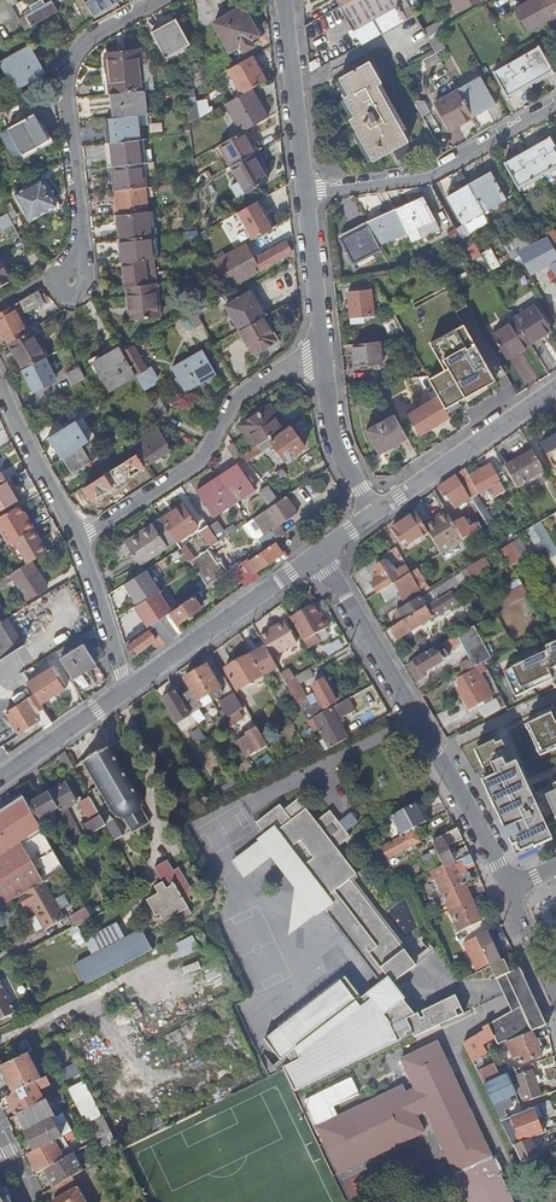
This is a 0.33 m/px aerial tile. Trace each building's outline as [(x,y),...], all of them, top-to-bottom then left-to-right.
[(25,30),(58,11),(52,0),(45,4),(43,0),(40,0),(30,6),(33,11),(26,15),(19,19),(25,30)] [(117,1),(116,0),(85,0),(93,15),(117,1)] [(364,43),(396,25),(388,10),(406,0),(351,0),(342,5),(364,43)] [(459,11),(474,2),(473,0),(474,0),(452,0),(459,11)] [(553,17),(543,0),(530,0),(516,8),(529,31),(553,17)] [(553,17),(553,18),(555,17),(555,0),(543,0),(553,17)] [(243,5),(214,21),(230,50),(241,44),(244,50),(254,44),(251,38),(259,34),(243,5)] [(416,14),(421,22),(426,19),(420,9),(415,12),(416,14)] [(151,32),(165,56),(190,42),(176,18),(151,32)] [(421,22),(425,31),(432,27),(427,19),(426,19),(421,22)] [(445,48),(437,33),(429,37),(437,51),(437,52),(445,48)] [(251,38),(254,44),(262,39),(259,34),(251,38)] [(517,57),(531,82),(544,74),(546,77),(553,72),(554,73),(555,73),(555,72),(539,45),(538,46),(539,47),(519,58),(518,57),(517,57)] [(0,63),(15,89),(44,73),(29,46),(0,63)] [(113,93),(144,90),(140,50),(106,53),(110,93),(113,93)] [(437,52),(437,51),(422,60),(427,68),(442,60),(437,52)] [(212,55),(201,62),(206,70),(217,64),(212,55)] [(228,68),(243,94),(250,90),(267,80),(252,55),(228,68)] [(517,90),(531,82),(517,57),(516,58),(517,59),(496,71),(495,70),(494,71),(510,98),(511,98),(511,97),(518,92),(517,90)] [(408,142),(410,141),(379,85),(384,82),(372,60),(343,76),(352,93),(346,97),(356,116),(351,118),(374,160),(394,149),(399,159),(413,151),(408,142)] [(532,85),(546,77),(544,74),(531,82),(532,84),(532,85)] [(458,89),(474,115),(495,103),(496,105),(497,104),(496,101),(495,101),(480,76),(480,77),(458,89)] [(517,90),(518,92),(532,84),(531,82),(517,90)] [(188,109),(190,123),(199,118),(193,88),(186,92),(188,109)] [(452,128),(474,115),(458,89),(438,101),(437,101),(436,101),(450,126),(450,127),(452,129),(453,129),(452,128)] [(113,93),(115,117),(138,115),(147,114),(145,90),(144,90),(113,93)] [(226,103),(242,132),(269,117),(260,101),(258,103),(250,90),(243,94),(226,103)] [(8,129),(23,155),(48,140),(34,114),(8,129)] [(106,118),(109,142),(140,139),(138,115),(115,117),(106,118)] [(238,134),(212,149),(224,170),(235,164),(250,155),(238,134)] [(544,176),(552,171),(550,169),(555,166),(555,145),(551,136),(550,137),(550,138),(528,150),(544,176)] [(109,142),(112,166),(143,163),(140,139),(109,142)] [(535,181),(544,176),(528,150),(507,162),(506,161),(505,162),(505,163),(521,190),(522,189),(520,186),(534,178),(535,181)] [(250,155),(235,164),(250,189),(271,177),(257,151),(250,155)] [(112,166),(114,190),(146,186),(143,163),(112,166)] [(470,184),(485,211),(505,199),(506,200),(507,200),(507,199),(491,171),(490,171),(490,173),(470,184)] [(522,189),(535,181),(534,178),(520,186),(522,189)] [(15,193),(29,220),(56,206),(41,179),(15,193)] [(465,222),(485,211),(470,184),(450,195),(449,194),(448,195),(464,223),(465,223),(465,222)] [(114,190),(117,214),(147,211),(149,211),(147,196),(146,186),(114,190)] [(153,186),(146,186),(147,196),(154,196),(153,186)] [(424,197),(396,210),(407,231),(412,241),(441,228),(436,219),(424,197)] [(255,201),(237,211),(253,238),(271,228),(255,201)] [(367,223),(379,244),(407,231),(396,210),(367,223)] [(117,214),(120,238),(150,235),(147,211),(117,214)] [(7,213),(0,217),(0,224),(1,223),(10,218),(7,213)] [(10,218),(1,223),(4,228),(13,223),(10,218)] [(354,262),(381,248),(379,244),(367,223),(367,221),(358,226),(360,229),(341,239),(354,262)] [(255,243),(259,251),(282,240),(278,232),(255,243)] [(509,255),(512,259),(519,255),(518,252),(532,244),(526,233),(512,241),(517,251),(509,255)] [(123,262),(153,258),(150,235),(120,238),(123,262)] [(548,235),(541,239),(532,244),(518,252),(519,255),(531,274),(550,263),(555,273),(555,249),(554,245),(549,238),(548,235)] [(221,275),(228,287),(292,251),(287,243),(255,261),(245,244),(213,261),(221,275)] [(473,258),(483,276),(501,265),(492,248),(473,258)] [(126,286),(156,282),(155,271),(154,267),(153,258),(123,262),(126,286)] [(9,279),(0,262),(0,284),(9,279)] [(156,282),(126,286),(127,297),(125,297),(128,320),(160,316),(156,282)] [(42,297),(38,289),(27,296),(31,303),(42,297)] [(348,291),(351,316),(374,313),(372,289),(348,291)] [(226,305),(240,330),(263,316),(265,316),(251,291),(226,305)] [(0,311),(0,331),(3,337),(14,332),(8,320),(25,311),(19,300),(0,311)] [(491,332),(506,358),(551,332),(536,306),(515,319),(514,318),(491,332)] [(203,323),(194,308),(187,313),(195,327),(203,323)] [(263,316),(240,330),(254,354),(277,340),(263,316)] [(497,379),(464,323),(434,340),(450,366),(445,368),(429,378),(439,395),(446,408),(497,379)] [(9,342),(22,369),(45,357),(46,357),(30,329),(9,342)] [(407,355),(414,351),(411,345),(407,338),(400,343),(407,355)] [(380,340),(353,343),(356,364),(368,363),(372,363),(383,361),(380,340)] [(450,366),(434,340),(430,342),(445,368),(450,366)] [(133,345),(121,351),(135,375),(142,387),(143,390),(154,384),(156,377),(150,366),(146,369),(133,345)] [(71,356),(66,347),(46,357),(45,357),(46,360),(47,360),(55,356),(58,362),(71,356)] [(109,390),(135,375),(121,351),(119,347),(93,362),(109,390)] [(173,368),(186,390),(215,374),(202,351),(173,368)] [(47,360),(46,360),(22,373),(30,389),(55,376),(47,360)] [(78,367),(65,373),(71,386),(85,379),(78,367)] [(55,376),(30,389),(32,392),(56,379),(55,376)] [(382,390),(377,380),(357,383),(358,393),(382,390)] [(446,408),(439,395),(409,413),(421,434),(451,416),(446,408)] [(151,403),(159,418),(168,413),(159,398),(151,403)] [(248,413),(250,417),(274,401),(272,398),(248,413)] [(250,417),(239,424),(253,447),(269,436),(286,425),(278,413),(280,411),(274,401),(250,417)] [(383,451),(408,438),(395,413),(370,427),(383,451)] [(50,436),(64,457),(81,446),(88,441),(76,421),(76,420),(50,436)] [(271,439),(269,436),(253,447),(243,454),(247,460),(264,450),(263,449),(273,442),(284,459),(305,445),(291,425),(271,439)] [(132,444),(137,453),(163,436),(158,427),(132,444)] [(163,436),(137,453),(138,455),(145,466),(155,459),(161,455),(171,449),(163,436)] [(543,444),(555,467),(555,437),(543,444)] [(81,446),(64,457),(73,472),(90,461),(81,446)] [(546,470),(535,453),(507,470),(517,487),(546,470)] [(145,466),(138,455),(112,471),(111,470),(84,487),(88,494),(90,492),(93,496),(110,485),(112,488),(145,467),(145,466)] [(236,465),(218,477),(235,502),(254,489),(237,463),(236,464),(236,465)] [(467,469),(457,475),(469,495),(471,499),(476,495),(494,486),(501,498),(505,496),(504,493),(509,490),(494,464),(471,476),(467,469)] [(281,476),(287,471),(282,466),(277,471),(281,476)] [(9,479),(4,470),(0,472),(0,484),(9,479)] [(454,505),(469,495),(457,475),(438,489),(445,498),(447,496),(454,505)] [(215,516),(235,502),(218,477),(199,490),(198,489),(197,489),(215,516)] [(17,500),(12,492),(10,489),(14,487),(9,479),(0,484),(0,510),(17,500)] [(264,487),(276,502),(279,500),(268,485),(264,487)] [(270,506),(276,502),(264,487),(260,491),(270,506)] [(483,506),(476,495),(471,499),(478,509),(483,506)] [(270,506),(254,517),(265,535),(259,539),(264,546),(276,538),(284,532),(278,524),(297,511),(286,496),(279,500),(276,502),(270,506)] [(160,518),(175,541),(197,526),(182,503),(160,518)] [(19,505),(0,516),(0,531),(7,543),(13,540),(31,529),(21,514),(23,512),(19,505)] [(484,505),(483,506),(478,509),(487,525),(493,521),(484,505)] [(21,514),(31,529),(33,528),(34,527),(24,512),(21,514)] [(426,526),(417,512),(394,527),(403,542),(408,539),(411,543),(430,531),(426,526)] [(443,552),(464,539),(454,524),(447,512),(426,526),(430,531),(443,552)] [(160,517),(142,530),(144,532),(126,544),(140,564),(175,541),(160,518),(160,517)] [(259,539),(265,535),(254,517),(248,521),(247,522),(258,539),(259,539)] [(454,524),(464,539),(478,530),(475,524),(469,527),(463,518),(454,524)] [(209,526),(219,541),(227,535),(217,520),(209,526)] [(211,546),(219,541),(209,526),(207,525),(200,530),(211,546)] [(39,538),(33,528),(31,529),(13,540),(27,563),(30,561),(46,551),(39,538)] [(124,541),(126,544),(144,532),(142,530),(124,541)] [(49,550),(41,536),(39,538),(46,551),(48,550),(49,550)] [(27,563),(13,540),(7,543),(6,543),(20,567),(27,563)] [(282,552),(275,542),(249,560),(247,558),(233,568),(246,586),(260,576),(256,570),(282,552)] [(512,566),(522,561),(512,544),(502,549),(507,557),(512,566)] [(187,557),(180,547),(142,572),(150,583),(156,578),(187,557)] [(401,564),(405,561),(399,552),(396,548),(388,552),(390,556),(394,554),(401,564)] [(218,562),(208,549),(190,561),(192,563),(208,585),(212,582),(229,571),(221,560),(218,562)] [(499,562),(507,557),(502,549),(498,552),(501,558),(497,560),(499,562)] [(190,561),(187,557),(156,578),(160,584),(192,563),(190,561)] [(467,570),(472,578),(491,567),(486,559),(467,570)] [(395,583),(412,572),(407,565),(394,573),(386,560),(375,567),(382,577),(372,583),(379,593),(395,583)] [(20,567),(10,573),(26,599),(46,587),(30,561),(27,563),(20,567)] [(431,588),(418,568),(412,572),(395,583),(402,595),(401,596),(406,604),(431,588)] [(456,588),(466,582),(462,576),(455,580),(457,583),(454,584),(456,588)] [(510,605),(529,594),(524,585),(505,596),(510,605)] [(177,606),(170,611),(178,622),(201,606),(197,600),(204,596),(200,590),(177,606)] [(450,606),(444,596),(426,607),(401,622),(389,629),(395,640),(450,606)] [(171,598),(144,617),(150,625),(152,624),(170,611),(177,606),(171,598)] [(401,622),(426,607),(420,598),(396,613),(401,622)] [(313,605),(290,618),(304,642),(330,627),(324,617),(322,619),(319,615),(313,605)] [(24,643),(0,606),(0,658),(24,643)] [(170,611),(152,624),(154,627),(166,643),(184,630),(178,622),(170,611)] [(128,626),(135,635),(137,633),(150,625),(144,617),(128,626)] [(274,630),(260,639),(265,648),(272,659),(297,644),(284,621),(273,628),(274,630)] [(466,652),(483,642),(474,626),(444,643),(448,650),(461,643),(466,652)] [(159,648),(166,643),(154,627),(140,637),(137,633),(135,635),(133,636),(135,640),(127,646),(134,655),(153,641),(159,648)] [(80,636),(56,650),(60,657),(84,643),(86,647),(88,645),(82,635),(80,636)] [(479,665),(483,663),(492,658),(483,642),(466,652),(475,667),(479,665)] [(546,647),(548,651),(555,668),(555,642),(546,647)] [(72,676),(96,661),(86,647),(84,643),(60,657),(72,676)] [(264,676),(277,669),(272,659),(265,648),(252,655),(264,676)] [(504,672),(516,696),(553,679),(541,654),(539,650),(514,661),(516,666),(504,672)] [(541,654),(553,679),(555,678),(555,668),(548,651),(541,654)] [(414,660),(408,663),(417,680),(426,675),(424,672),(439,662),(433,652),(415,662),(414,660)] [(237,692),(264,676),(252,655),(224,671),(237,692)] [(196,673),(185,680),(192,692),(181,699),(189,712),(200,705),(201,705),(199,701),(209,695),(217,690),(220,688),(207,666),(196,673)] [(24,671),(21,673),(34,694),(43,707),(47,705),(43,701),(64,687),(51,667),(29,680),(24,671)] [(293,679),(295,678),(290,670),(281,675),(286,683),(293,679)] [(475,670),(458,680),(473,706),(492,696),(487,688),(485,688),(475,670)] [(13,677),(27,698),(34,694),(21,673),(13,677)] [(324,680),(313,686),(319,696),(307,702),(293,679),(286,683),(308,721),(315,717),(327,711),(326,708),(337,702),(324,680)] [(212,701),(221,696),(217,690),(209,695),(212,701)] [(189,712),(181,699),(176,692),(162,702),(177,724),(191,715),(189,712)] [(44,726),(52,720),(43,707),(34,694),(27,698),(6,712),(18,731),(39,718),(44,726)] [(202,709),(213,702),(212,701),(209,695),(199,701),(201,705),(200,705),(202,709)] [(343,717),(357,709),(350,697),(336,705),(343,717)] [(484,717),(507,706),(502,697),(480,709),(484,717)] [(234,714),(243,709),(237,698),(224,707),(225,710),(230,717),(234,714)] [(336,706),(332,708),(339,723),(344,721),(336,706)] [(388,714),(384,707),(370,714),(375,722),(388,714)] [(315,717),(308,721),(311,726),(317,723),(325,739),(320,742),(325,751),(348,739),(339,723),(332,708),(327,711),(315,717)] [(218,725),(224,721),(230,717),(225,710),(219,713),(213,718),(218,725)] [(525,725),(540,756),(555,748),(555,713),(552,715),(551,713),(525,725)] [(228,729),(239,722),(234,714),(230,717),(224,721),(228,729)] [(195,722),(191,715),(177,724),(181,731),(195,722)] [(267,746),(257,728),(247,734),(248,736),(241,740),(251,756),(267,746)] [(532,795),(517,762),(513,764),(501,738),(476,750),(489,779),(482,782),(517,856),(552,839),(546,826),(555,821),(555,784),(532,795)] [(146,823),(139,811),(140,809),(141,808),(141,806),(142,803),(144,803),(143,801),(142,801),(142,799),(141,798),(141,797),(140,794),(141,794),(140,792),(139,793),(135,787),(137,786),(136,785),(135,785),(131,778),(132,778),(131,776),(130,777),(129,775),(131,774),(130,774),(131,773),(130,772),(129,772),(129,771),(127,772),(126,770),(127,770),(126,769),(125,769),(121,763),(123,762),(122,761),(121,761),(117,755),(118,754),(117,753),(116,753),(112,746),(104,751),(103,750),(102,750),(101,750),(101,751),(100,751),(101,752),(93,757),(92,756),(91,756),(90,756),(90,757),(90,758),(90,759),(82,763),(87,771),(85,771),(86,772),(87,772),(91,778),(90,779),(91,781),(92,780),(96,786),(95,787),(96,789),(97,788),(100,794),(99,795),(100,796),(101,796),(105,802),(104,803),(105,804),(106,804),(108,807),(110,810),(109,810),(109,812),(110,812),(112,814),(113,815),(116,817),(115,818),(116,819),(117,818),(119,819),(121,819),(123,819),(127,820),(133,830),(146,823)] [(64,753),(57,757),(65,771),(68,772),(74,769),(64,753)] [(65,784),(49,793),(58,808),(59,811),(65,808),(76,802),(74,799),(77,798),(71,787),(68,789),(65,784)] [(58,808),(49,793),(28,805),(36,820),(58,808)] [(28,805),(24,798),(0,813),(0,855),(20,842),(41,829),(36,820),(28,805)] [(105,825),(89,798),(81,802),(82,804),(79,806),(81,809),(81,810),(84,816),(87,814),(92,822),(86,825),(89,829),(92,827),(95,832),(105,826),(114,841),(115,841),(123,836),(113,820),(105,825)] [(464,1014),(456,996),(415,1015),(412,1017),(410,1012),(412,1011),(404,1001),(406,1000),(393,983),(416,966),(404,951),(400,954),(389,940),(393,936),(350,880),(356,875),(336,848),(349,837),(340,826),(339,827),(337,824),(338,823),(329,811),(316,821),(305,808),(305,809),(297,799),(284,809),(279,803),(255,822),(264,833),(265,834),(273,827),(333,905),(326,909),(383,983),(362,999),(346,978),(266,1041),(282,1062),(289,1057),(295,1065),(285,1069),(296,1093),(399,1044),(408,1037),(407,1035),(412,1032),(415,1038),(464,1014)] [(426,822),(417,803),(391,817),(401,836),(403,835),(414,829),(426,822)] [(65,808),(59,811),(64,819),(69,816),(65,808)] [(69,816),(64,819),(70,830),(75,827),(69,816)] [(265,834),(264,833),(258,838),(260,840),(232,861),(244,877),(272,857),(295,887),(292,909),(289,935),(316,914),(318,916),(326,909),(333,905),(273,827),(265,834)] [(460,835),(457,828),(432,841),(443,865),(444,867),(454,862),(445,843),(460,835)] [(414,829),(403,835),(404,837),(377,851),(381,859),(380,860),(382,862),(420,840),(414,829)] [(44,883),(20,842),(0,855),(0,907),(18,898),(44,883)] [(459,860),(470,855),(467,847),(455,853),(459,860)] [(461,877),(469,873),(465,867),(474,863),(470,855),(459,860),(454,862),(461,877)] [(194,894),(178,868),(174,871),(167,860),(154,869),(162,883),(154,888),(158,894),(146,901),(155,917),(159,915),(164,923),(176,916),(179,921),(191,913),(186,904),(191,901),(189,898),(194,894)] [(461,877),(454,862),(444,867),(447,874),(454,889),(464,884),(472,880),(469,873),(461,877)] [(454,889),(447,874),(435,879),(449,909),(462,903),(464,909),(474,905),(464,884),(454,889)] [(45,930),(64,920),(44,883),(18,898),(24,910),(31,906),(45,930)] [(462,903),(449,909),(454,921),(456,920),(460,931),(481,921),(474,905),(464,909),(462,903)] [(92,956),(124,939),(117,926),(85,942),(92,956)] [(152,950),(141,931),(124,939),(92,956),(76,965),(86,985),(152,950)] [(490,931),(476,937),(485,955),(489,964),(490,966),(501,961),(494,947),(494,946),(497,945),(490,931)] [(400,954),(404,951),(393,936),(389,940),(400,954)] [(485,955),(476,937),(464,944),(472,962),(485,955)] [(476,971),(489,964),(485,955),(472,962),(476,971)] [(521,1007),(531,1031),(546,1025),(520,968),(496,979),(512,1012),(521,1007)] [(0,982),(0,1021),(16,1013),(0,982)] [(512,1012),(488,1025),(494,1037),(497,1045),(505,1042),(511,1040),(531,1031),(521,1007),(512,1012)] [(484,1030),(464,1043),(468,1052),(470,1056),(473,1061),(485,1054),(481,1044),(494,1037),(488,1025),(483,1028),(484,1030)] [(534,1040),(531,1031),(511,1040),(505,1042),(512,1057),(518,1055),(521,1063),(540,1055),(536,1045),(534,1040)] [(62,1038),(56,1041),(61,1051),(67,1048),(62,1038)] [(15,1061),(27,1054),(29,1053),(24,1043),(9,1051),(15,1061)] [(437,1044),(401,1060),(416,1091),(406,1095),(403,1088),(318,1128),(339,1173),(424,1132),(415,1114),(425,1110),(469,1201),(513,1201),(437,1044)] [(13,1093),(40,1081),(27,1054),(15,1061),(0,1067),(13,1093)] [(62,1070),(75,1064),(72,1058),(52,1068),(54,1074),(62,1070)] [(514,1067),(508,1069),(513,1080),(516,1079),(522,1096),(528,1094),(530,1100),(541,1096),(537,1084),(534,1077),(532,1070),(537,1068),(535,1062),(515,1069),(514,1067)] [(81,1073),(75,1064),(62,1070),(67,1080),(81,1073)] [(487,1067),(477,1071),(480,1077),(484,1085),(493,1104),(497,1112),(504,1109),(500,1101),(516,1093),(507,1074),(501,1077),(498,1070),(490,1073),(487,1067)] [(16,1115),(43,1102),(44,1101),(36,1086),(44,1083),(42,1080),(40,1081),(13,1093),(6,1097),(16,1115)] [(104,1116),(85,1081),(70,1088),(89,1124),(100,1118),(104,1116)] [(34,1152),(55,1142),(61,1138),(57,1129),(68,1123),(64,1114),(52,1120),(43,1102),(16,1115),(34,1152)] [(512,1116),(521,1142),(530,1138),(543,1134),(533,1108),(527,1111),(512,1116)] [(61,1138),(55,1142),(57,1147),(76,1137),(73,1132),(61,1138)] [(82,1149),(94,1142),(89,1133),(77,1140),(82,1149)] [(523,1164),(539,1155),(530,1138),(521,1142),(514,1145),(523,1164)] [(37,1175),(45,1170),(64,1159),(57,1147),(55,1142),(34,1152),(28,1155),(37,1175)] [(73,1154),(64,1159),(45,1170),(55,1188),(56,1187),(73,1177),(83,1172),(73,1154)] [(77,1184),(73,1177),(56,1187),(61,1195),(77,1184)] [(7,1192),(6,1192),(4,1188),(0,1191),(0,1201),(11,1201),(7,1192)] [(79,1188),(60,1199),(59,1197),(54,1199),(56,1201),(87,1201),(79,1188)]
